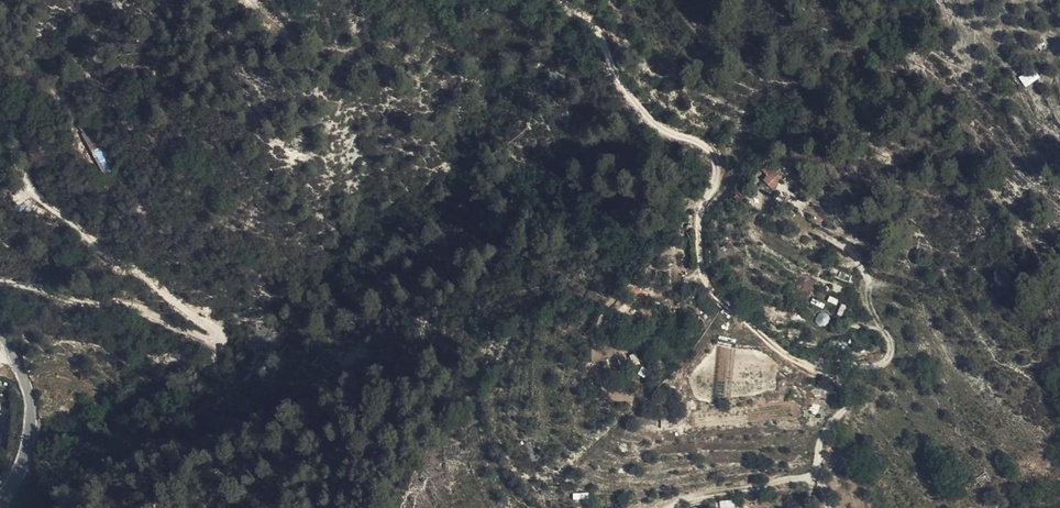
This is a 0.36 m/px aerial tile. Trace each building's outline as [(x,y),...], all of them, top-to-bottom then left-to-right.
[(1018,77),(1025,87),(1039,77),(1032,67),(1018,77)] [(75,144),(79,150),(87,144),(83,138),(75,144)] [(87,144),(79,150),(103,186),(111,180),(87,144)] [(758,172),(772,188),(783,178),(769,163),(758,172)] [(825,310),(814,317),(820,327),(831,320),(825,310)] [(720,507),(734,507),(733,500),(720,501),(720,507)]
